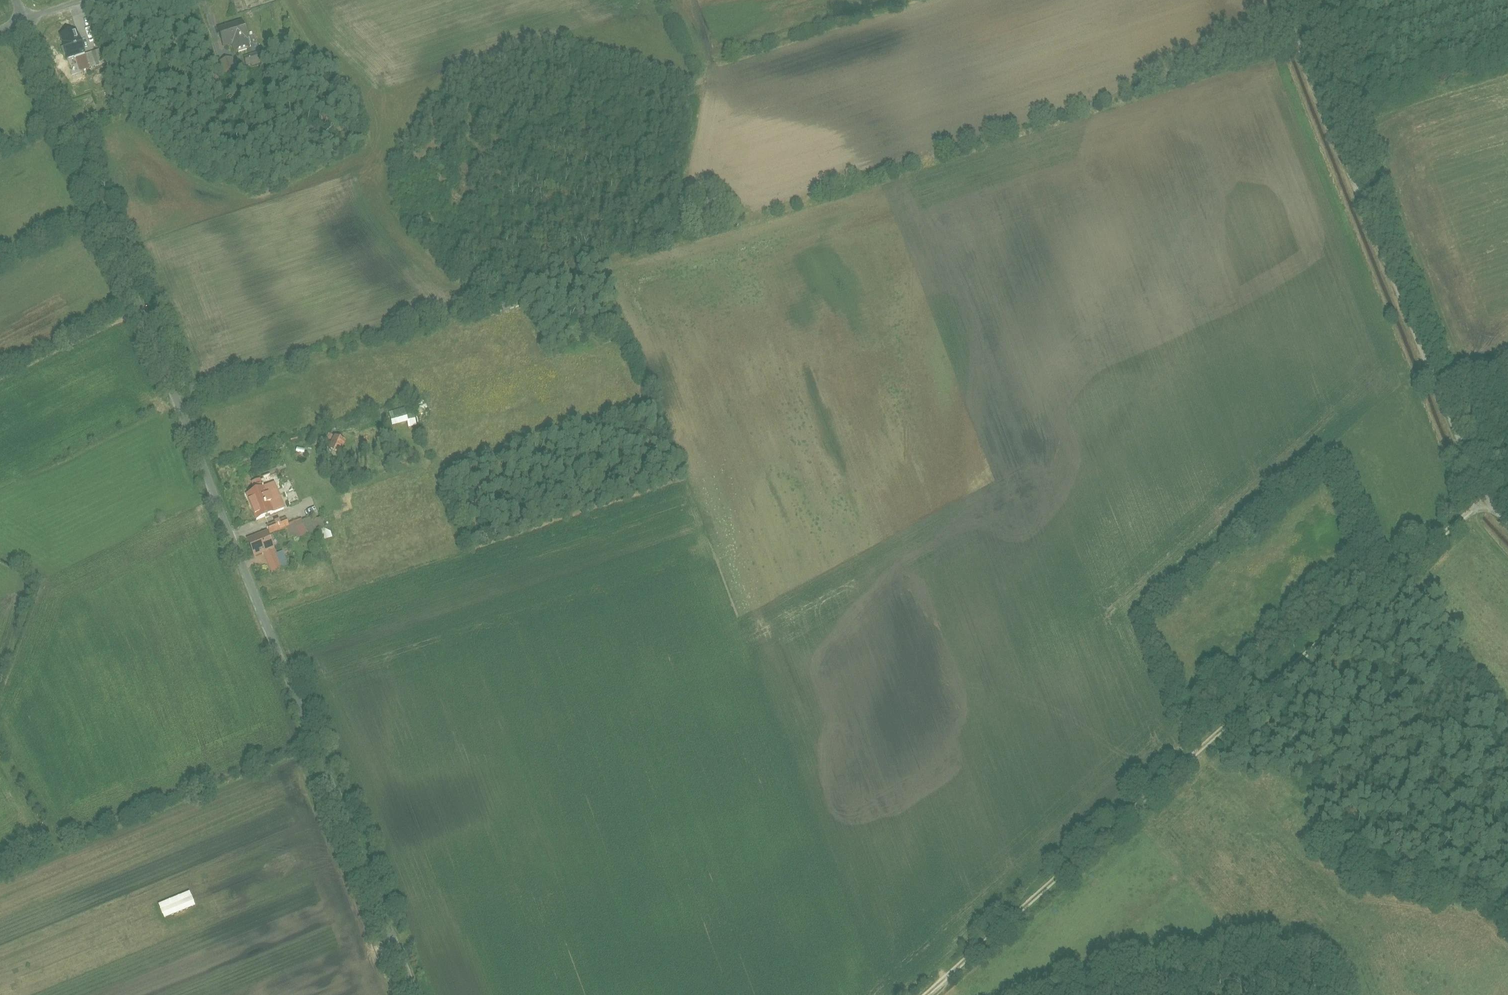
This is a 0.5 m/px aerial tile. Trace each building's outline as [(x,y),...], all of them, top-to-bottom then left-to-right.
[(237,9),(267,0),(234,0),(237,9)] [(242,20),(217,28),(223,49),(232,47),(234,53),(251,48),(242,20)] [(76,30),(58,36),(67,61),(75,58),(80,71),(89,68),(76,30)] [(235,58),(222,63),(226,75),(239,70),(235,58)] [(410,427),(419,425),(417,413),(409,415),(409,409),(392,412),(395,425),(409,423),(410,427)] [(267,488),(249,495),(259,521),(278,514),(267,488)] [(306,521),(309,534),(317,532),(314,518),(306,521)] [(270,532),(250,540),(257,557),(277,549),(270,532)]
